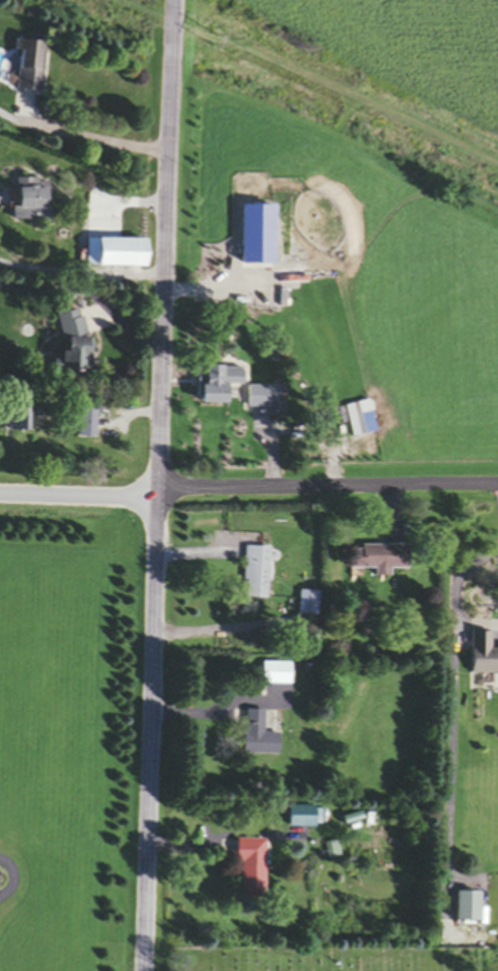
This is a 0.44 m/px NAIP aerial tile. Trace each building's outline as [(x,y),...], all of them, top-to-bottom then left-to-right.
[(46,43),(41,89),(19,87),(23,52),(16,51),(17,40),(46,43)] [(52,221),(52,181),(16,181),(16,221),(52,221)] [(88,270),(149,270),(149,241),(88,241),(88,270)] [(55,374),(89,375),(90,315),(61,314),(60,344),(65,344),(65,361),(55,361),(55,374)] [(204,406),(230,407),(230,388),(245,388),(246,370),(204,369),(204,406)] [(251,410),(282,410),(282,388),(251,388),(251,410)] [(29,409),(10,409),(10,433),(29,433),(29,409)] [(96,411),(79,411),(79,439),(96,439),(96,411)] [(403,569),(403,546),(348,547),(348,569),(373,569),(373,577),(387,577),(387,569),(403,569)] [(270,550),(247,549),(246,600),(269,601),(270,550)] [(317,617),(317,594),(300,594),(300,617),(317,617)] [(488,649),(488,634),(468,634),(468,676),(497,676),(497,649),(488,649)] [(262,687),(291,687),(291,664),(262,664),(262,687)] [(279,758),(279,735),(265,735),(265,712),(244,712),(244,757),(279,758)] [(316,829),(316,808),(288,808),(288,829),(316,829)] [(266,841),(239,841),(238,899),(266,899),(266,841)] [(339,857),(339,844),(329,844),(329,857),(339,857)] [(477,893),(453,893),(453,923),(477,923),(477,893)]
